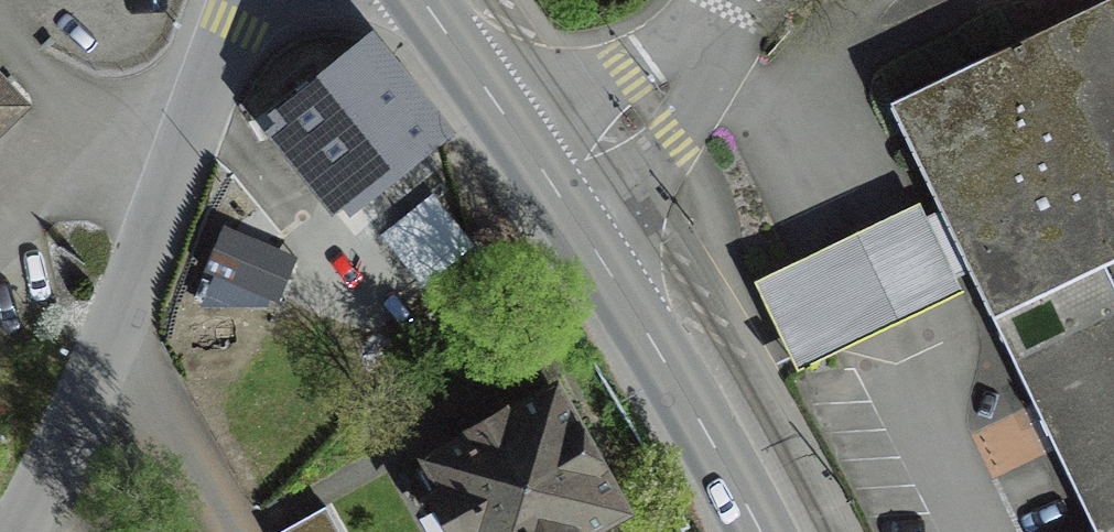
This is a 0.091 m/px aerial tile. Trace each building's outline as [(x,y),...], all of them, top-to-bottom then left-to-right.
[(1113,257),(1113,3),(901,102),(1102,531),(1113,531),(1113,258),(1113,257)] [(319,70),(263,115),(339,208),(432,133),(367,55),(331,85),(319,70)] [(10,114),(0,104),(0,124),(10,114)] [(299,257),(223,225),(204,271),(215,276),(270,298),(280,303),(299,257)] [(266,308),(270,298),(215,276),(200,308),(266,308)] [(422,472),(459,531),(566,531),(613,504),(547,397),(422,472)] [(296,531),(331,531),(322,516),(296,531)]
